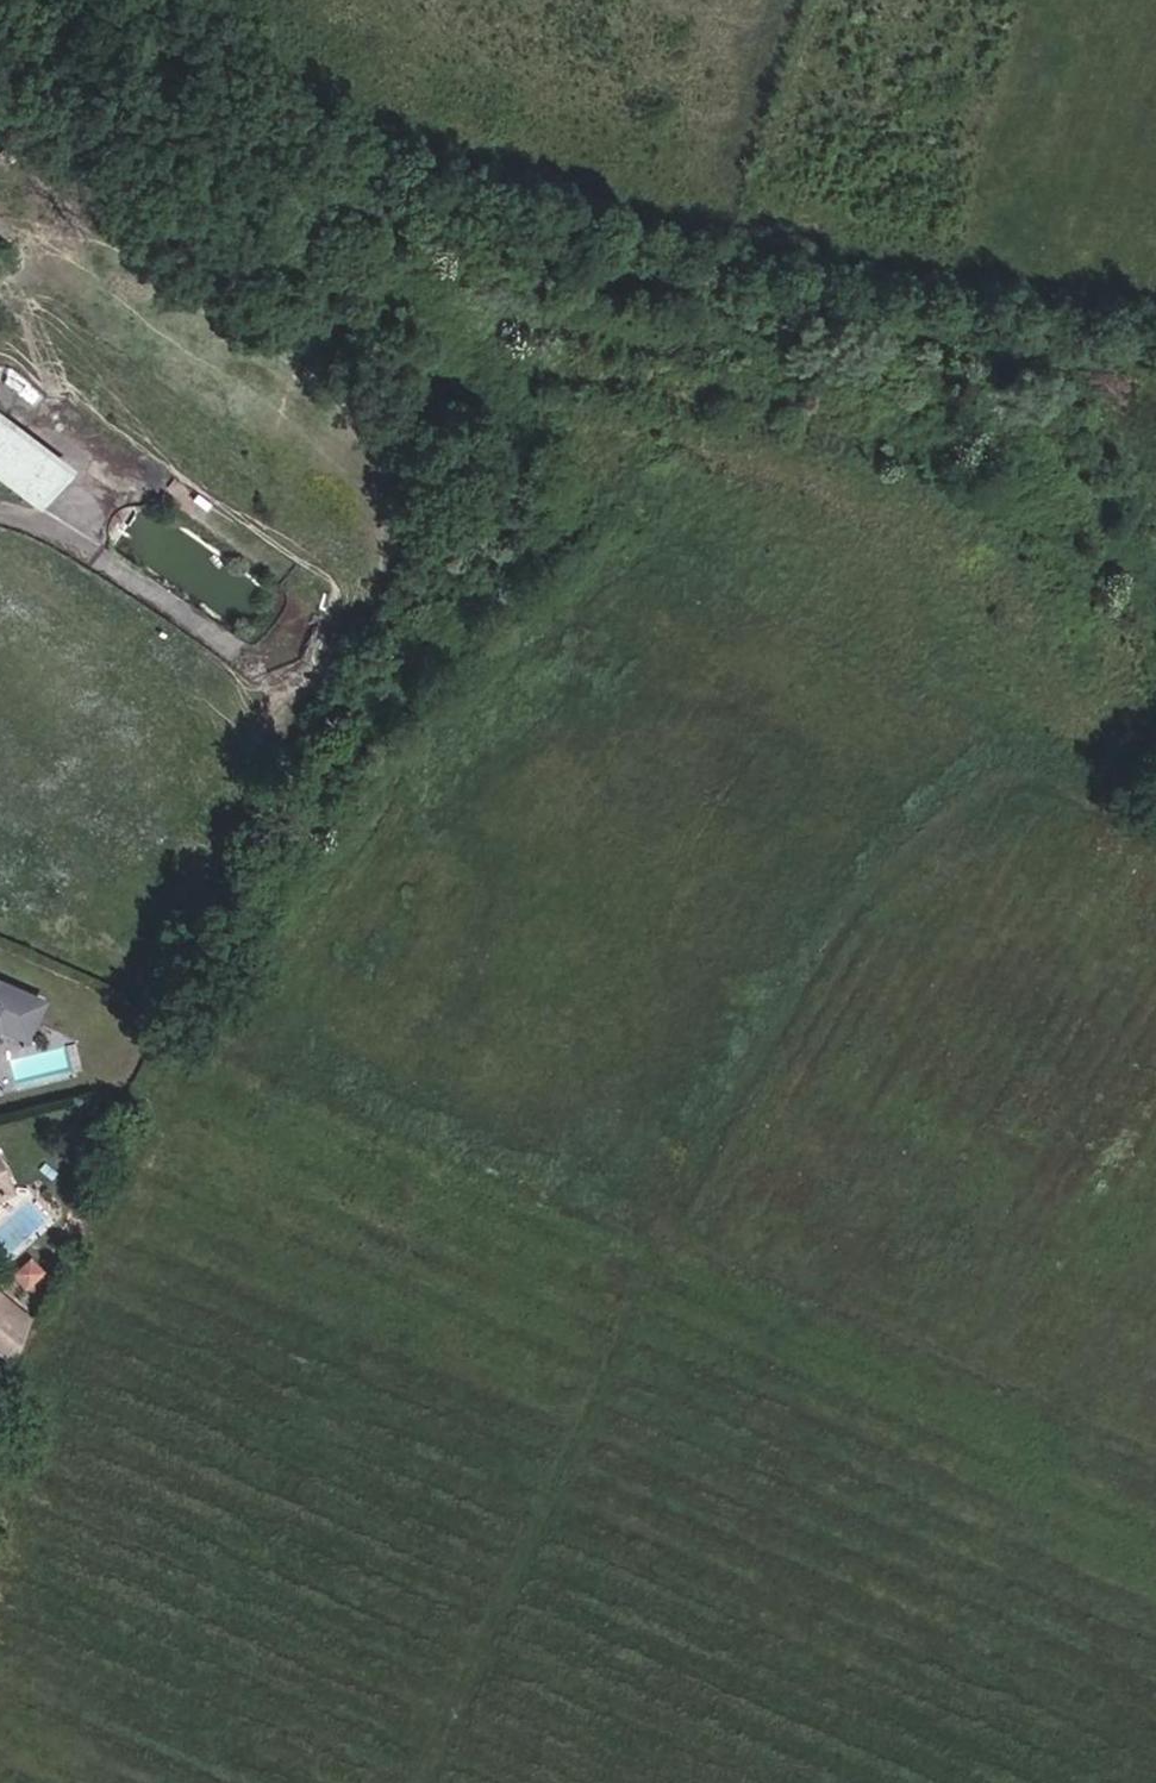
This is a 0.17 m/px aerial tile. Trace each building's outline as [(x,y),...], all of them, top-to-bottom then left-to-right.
[(41,509),(74,466),(0,409),(0,478),(41,509)] [(0,964),(0,970),(23,987),(0,1018),(0,1040),(12,1027),(41,989),(3,960),(0,964)] [(23,987),(0,970),(0,1018),(23,987)] [(16,1193),(4,1144),(0,1145),(0,1197),(16,1193)] [(18,1304),(22,1296),(0,1279),(0,1290),(18,1304)] [(0,1290),(0,1339),(3,1341),(18,1304),(0,1290)]
